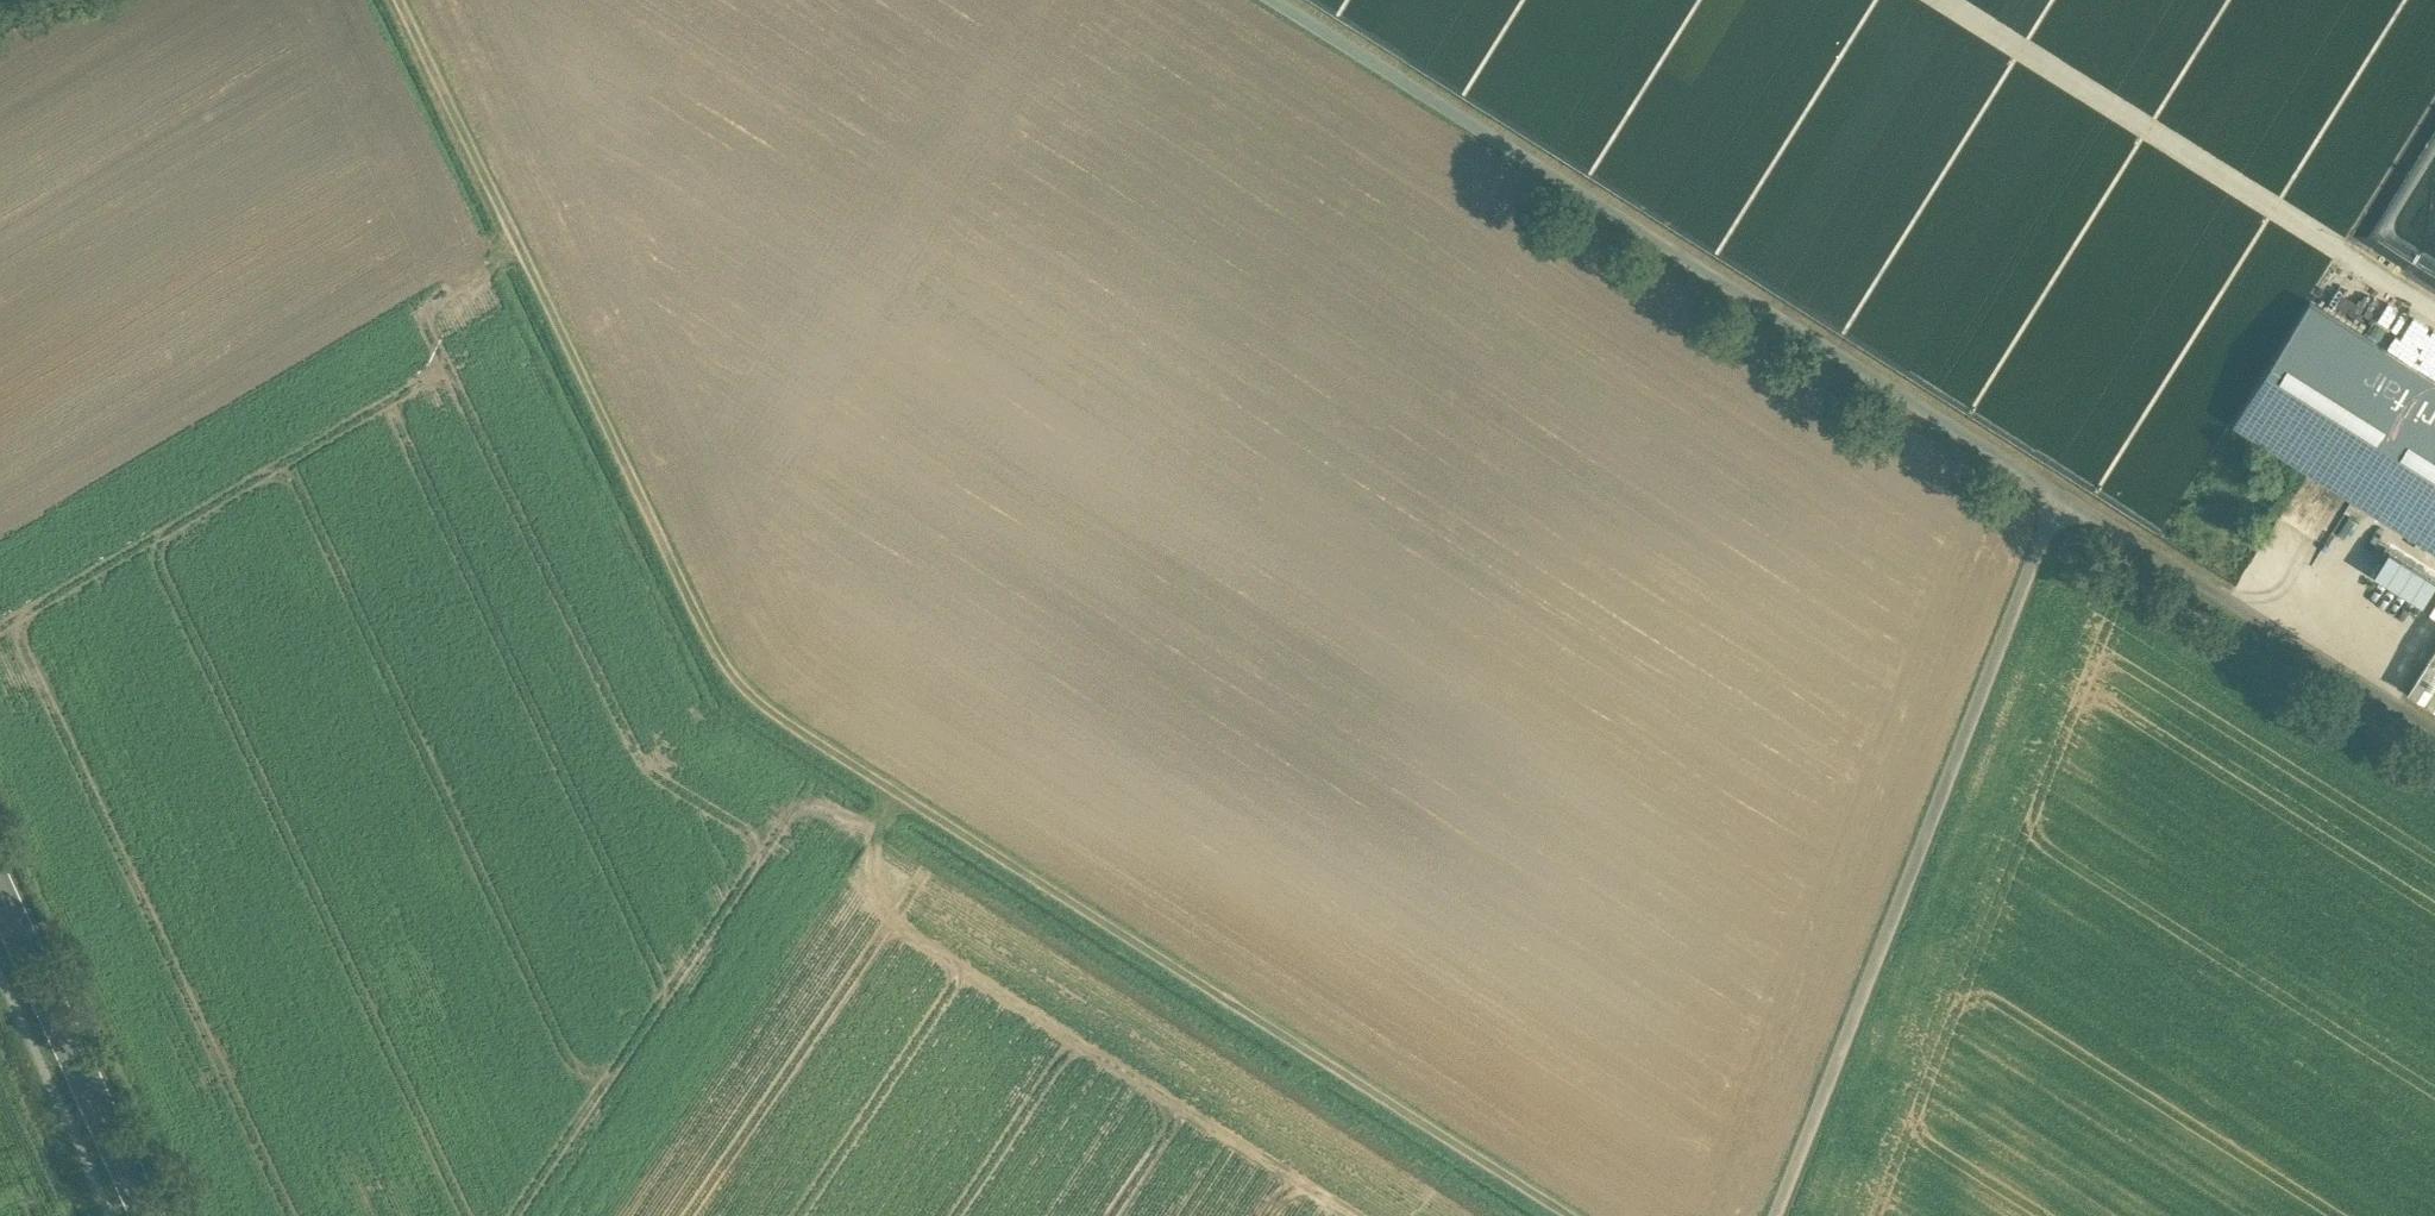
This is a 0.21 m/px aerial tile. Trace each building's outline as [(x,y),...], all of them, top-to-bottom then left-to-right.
[(2362,290),(2345,318),(2365,331),(2382,303),(2362,290)] [(2311,300),(2234,421),(2434,547),(2434,378),(2311,300)] [(2418,677),(2434,688),(2434,650),(2418,677)]
